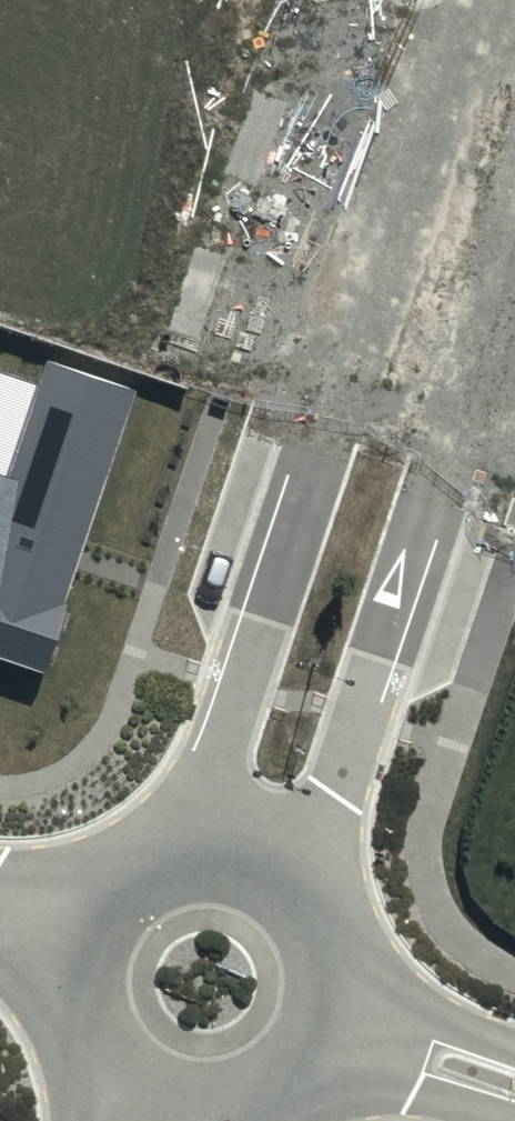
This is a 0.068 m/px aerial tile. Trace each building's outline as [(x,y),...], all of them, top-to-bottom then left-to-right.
[(45,355),(8,468),(0,465),(0,653),(40,667),(134,385),(45,355)]
